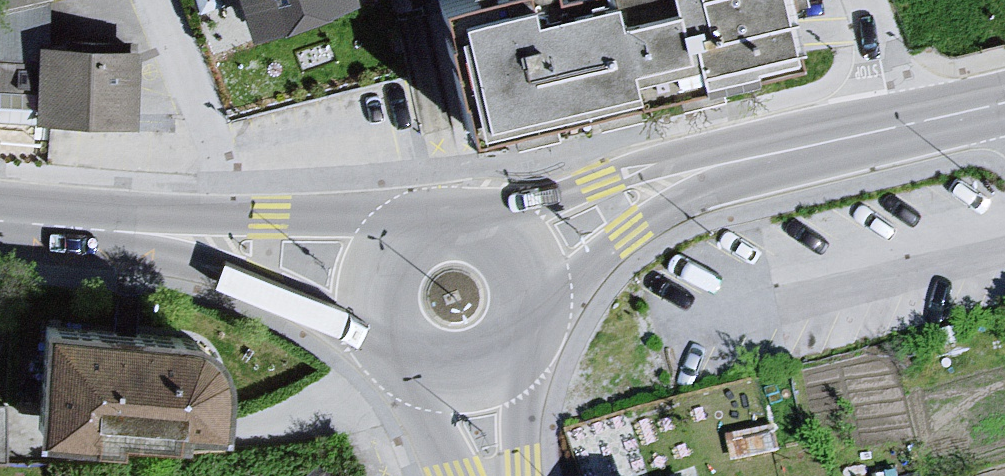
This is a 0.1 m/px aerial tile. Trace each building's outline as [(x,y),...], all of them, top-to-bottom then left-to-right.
[(240,16),(256,25),(261,43),(366,13),(362,0),(233,0),(240,16)] [(562,8),(560,0),(461,0),(420,8),(456,133),(795,61),(778,0),(594,0),(562,8)] [(133,57),(42,51),(38,124),(128,130),(133,57)] [(228,386),(222,357),(197,343),(47,333),(40,444),(224,455),(228,386)]
